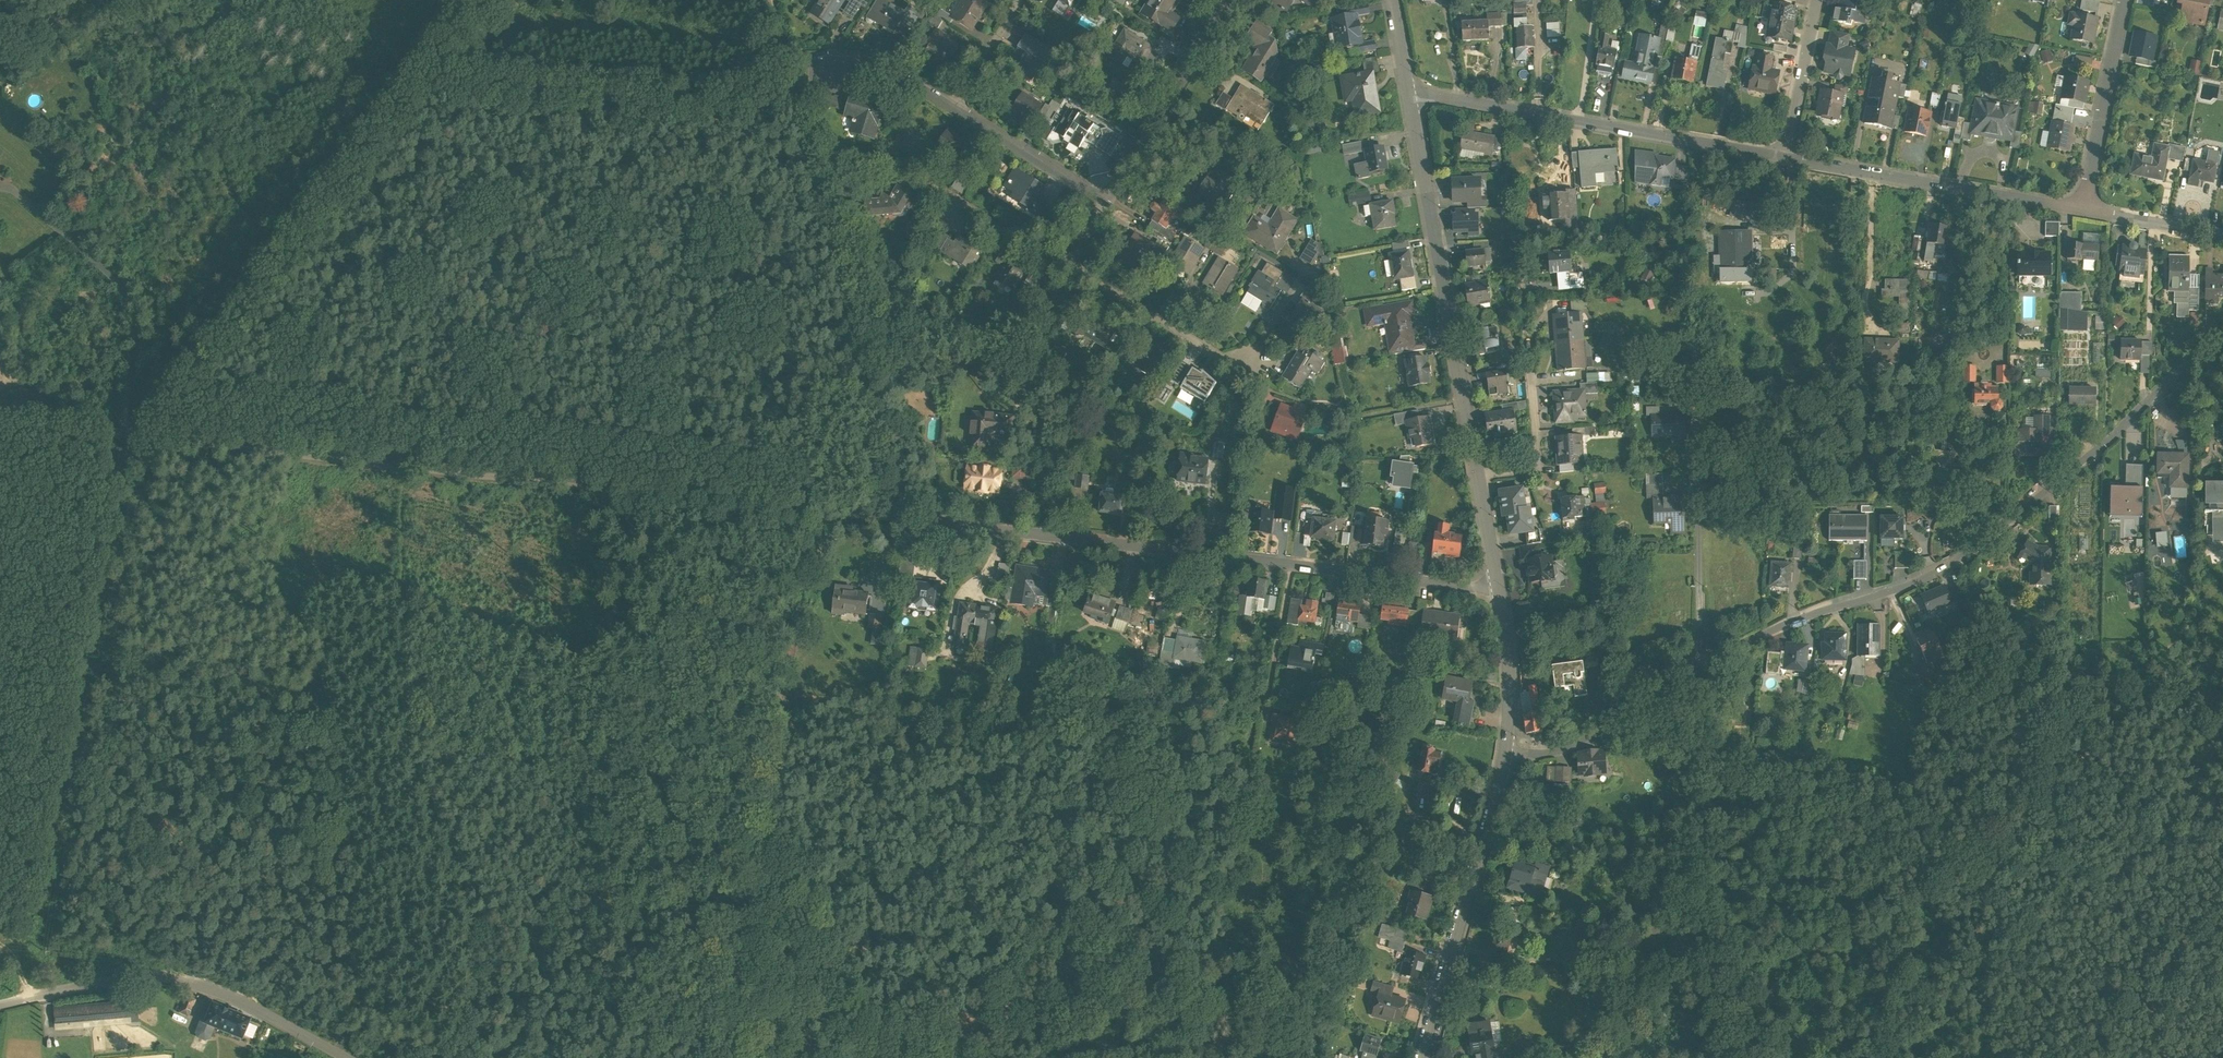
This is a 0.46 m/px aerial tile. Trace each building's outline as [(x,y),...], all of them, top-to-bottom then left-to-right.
[(816,16),(829,25),(844,1),(842,0),(826,0),(816,16)] [(955,20),(973,31),(987,8),(985,7),(973,0),(967,0),(955,20)] [(1060,3),(1054,14),(1062,19),(1068,8),(1071,10),(1077,0),(1055,0),(1060,3)] [(1179,0),(1156,0),(1154,4),(1151,2),(1142,16),(1163,29),(1163,28),(1170,16),(1180,1),(1179,0)] [(1270,6),(1285,15),(1294,0),(1273,0),(1270,6)] [(1313,9),(1319,0),(1298,0),(1313,9)] [(1513,7),(1514,7),(1515,27),(1515,30),(1524,30),(1524,24),(1527,24),(1526,8),(1533,7),(1532,0),(1513,0),(1513,7)] [(1840,7),(1842,7),(1841,11),(1834,10),(1832,23),(1845,26),(1851,27),(1852,22),(1860,23),(1862,10),(1856,9),(1857,0),(1841,0),(1840,7)] [(2096,3),(2084,0),(2082,12),(2096,15),(2098,3),(2096,3)] [(2178,4),(2184,6),(2186,5),(2186,7),(2184,8),(2183,13),(2186,17),(2188,17),(2187,24),(2202,27),(2205,13),(2203,12),(2204,5),(2210,7),(2211,2),(2205,1),(2205,0),(2179,0),(2178,4)] [(861,9),(853,4),(845,17),(853,22),(861,9)] [(906,17),(887,5),(884,9),(875,23),(876,23),(895,36),(899,29),(910,36),(917,25),(919,27),(925,18),(911,9),(906,17)] [(877,6),(868,21),(868,23),(868,25),(869,26),(871,27),(873,26),(875,25),(876,23),(875,23),(884,9),(878,6),(878,7),(877,6)] [(1796,11),(1773,6),(1770,21),(1793,26),(1796,11)] [(1367,7),(1350,10),(1351,19),(1356,18),(1357,19),(1369,17),(1367,7)] [(951,27),(955,21),(942,12),(938,18),(945,23),(951,27)] [(938,33),(945,23),(938,18),(933,15),(923,32),(934,39),(937,33),(938,33)] [(1180,22),(1170,16),(1163,28),(1173,34),(1180,22)] [(1501,16),(1487,17),(1487,23),(1488,23),(1489,29),(1502,28),(1501,16)] [(2097,21),(2070,16),(2068,26),(2073,27),(2071,41),(2092,45),(2097,21)] [(1351,19),(1333,23),(1335,37),(1359,32),(1357,19),(1356,18),(1351,19)] [(1670,20),(1663,18),(1660,30),(1667,31),(1670,20)] [(1793,26),(1770,21),(1767,39),(1790,43),(1793,26)] [(1487,23),(1462,25),(1463,44),(1489,43),(1489,38),(1490,38),(1490,37),(1489,37),(1489,29),(1488,23),(1487,23)] [(1272,34),(1258,25),(1246,44),(1256,50),(1254,53),(1249,61),(1251,62),(1245,71),(1252,76),(1251,77),(1261,84),(1270,70),(1275,73),(1280,66),(1274,62),(1277,58),(1275,45),(1268,41),(1272,34)] [(1547,26),(1547,40),(1560,39),(1559,25),(1547,26)] [(1750,31),(1736,28),(1735,34),(1735,35),(1740,36),(1740,35),(1749,37),(1750,31)] [(1524,30),(1515,30),(1516,51),(1526,50),(1534,50),(1533,29),(1524,30)] [(1610,30),(1603,29),(1601,36),(1608,37),(1610,30)] [(1667,31),(1660,30),(1658,42),(1659,42),(1658,43),(1665,44),(1667,31)] [(1359,32),(1335,37),(1338,51),(1350,49),(1351,58),(1358,57),(1356,48),(1362,47),(1361,46),(1359,32)] [(1735,34),(1724,32),(1722,41),(1732,43),(1738,45),(1740,36),(1735,35),(1735,34)] [(938,33),(937,33),(934,39),(925,52),(937,60),(936,62),(945,68),(958,48),(943,39),(944,37),(938,33)] [(1849,37),(1831,33),(1828,48),(1846,51),(1849,37)] [(1126,34),(1110,59),(1120,66),(1125,56),(1144,68),(1153,54),(1154,52),(1126,34)] [(2156,39),(2134,34),(2129,58),(2136,59),(2151,62),(2156,39)] [(1749,37),(1740,35),(1740,36),(1738,45),(1737,48),(1746,50),(1749,37)] [(1608,37),(1601,36),(1599,50),(1606,51),(1608,37)] [(1043,48),(1026,38),(1013,59),(1018,63),(1019,62),(1020,63),(1021,64),(1016,72),(1032,82),(1036,75),(1043,65),(1044,66),(1049,57),(1051,53),(1043,48)] [(1653,41),(1643,39),(1639,54),(1637,54),(1634,67),(1626,65),(1626,66),(1623,79),(1632,81),(1632,82),(1650,85),(1658,43),(1659,42),(1658,42),(1655,41),(1653,40),(1653,41)] [(1722,41),(1715,40),(1706,88),(1723,91),(1727,73),(1721,72),(1725,55),(1730,56),(1732,43),(1722,41)] [(1064,53),(1047,43),(1043,48),(1051,53),(1060,59),(1064,53)] [(1665,44),(1658,43),(1655,58),(1662,60),(1665,44)] [(1373,44),(1361,46),(1362,47),(1356,48),(1358,57),(1375,54),(1373,44)] [(1787,49),(1774,46),(1772,53),(1786,56),(1787,49)] [(1703,49),(1692,47),(1689,62),(1696,63),(1700,64),(1703,49)] [(1828,48),(1827,47),(1825,56),(1826,56),(1825,62),(1827,66),(1827,70),(1826,70),(1825,75),(1833,76),(1833,78),(1835,81),(1839,81),(1843,79),(1843,76),(1848,77),(1851,64),(1846,63),(1848,52),(1828,48)] [(1526,50),(1516,51),(1516,62),(1526,61),(1526,50)] [(1606,51),(1599,50),(1596,67),(1612,70),(1614,70),(1617,53),(1606,51)] [(1153,54),(1144,68),(1140,73),(1147,77),(1159,57),(1153,54)] [(2090,66),(2091,59),(2075,56),(2074,63),(2090,66)] [(1049,67),(1054,60),(1049,57),(1044,66),(1043,65),(1036,75),(1045,81),(1052,69),(1049,67)] [(1773,60),(1759,57),(1756,70),(1770,73),(1773,60)] [(2151,62),(2136,59),(2135,66),(2154,70),(2155,63),(2151,62)] [(1376,61),(1363,63),(1365,76),(1373,75),(1373,76),(1379,75),(1376,61)] [(2189,73),(2198,74),(2200,63),(2191,61),(2189,73)] [(1689,62),(1688,65),(1676,62),(1672,81),(1692,85),(1696,66),(1695,66),(1696,63),(1689,62)] [(1626,66),(1620,65),(1617,78),(1623,79),(1626,66)] [(1612,70),(1598,67),(1596,74),(1598,77),(1608,79),(1611,77),(1612,70)] [(1756,70),(1753,70),(1750,87),(1765,90),(1765,94),(1775,96),(1779,74),(1770,73),(1756,70)] [(1365,76),(1341,80),(1344,95),(1353,93),(1357,119),(1378,115),(1374,89),(1376,89),(1373,76),(1373,75),(1365,76)] [(1878,112),(1867,110),(1864,125),(1889,130),(1892,117),(1895,104),(1896,104),(1897,99),(1904,100),(1906,87),(1890,84),(1891,78),(1883,76),(1882,82),(1873,80),(1869,99),(1880,101),(1878,112)] [(2077,82),(2065,79),(2060,100),(2068,102),(2083,105),(2087,85),(2077,83),(2077,82)] [(1124,90),(1114,84),(1105,99),(1112,103),(1109,107),(1121,114),(1131,98),(1134,100),(1138,93),(1126,86),(1124,90)] [(1275,108),(1242,87),(1233,101),(1228,110),(1229,110),(1241,118),(1242,117),(1244,113),(1264,125),(1275,108)] [(1847,90),(1835,87),(1833,94),(1843,96),(1845,97),(1847,90)] [(1833,94),(1820,92),(1815,117),(1838,121),(1843,96),(1833,94)] [(1233,101),(1224,95),(1216,107),(1227,114),(1229,110),(1228,110),(1233,101)] [(1042,107),(1024,96),(1013,114),(1031,125),(1042,107)] [(873,106),(865,104),(865,102),(856,100),(851,117),(858,119),(854,133),(866,136),(866,134),(875,137),(884,107),(874,104),(873,106)] [(1947,100),(1941,128),(1955,131),(1958,119),(1961,103),(1947,100)] [(2030,102),(2028,114),(2040,116),(2042,105),(2030,102)] [(2083,105),(2068,102),(2067,108),(2073,110),(2082,112),(2083,105)] [(2017,109),(1980,103),(1977,119),(1973,118),(1971,126),(1970,135),(2010,142),(2011,142),(2013,134),(2017,109)] [(1046,106),(1038,119),(1043,123),(1044,122),(1051,110),(1046,106)] [(2067,108),(2055,106),(2052,121),(2071,124),(2073,110),(2067,108)] [(1059,111),(1053,107),(1051,110),(1044,122),(1050,126),(1059,111)] [(1930,115),(1909,110),(1904,134),(1926,138),(1930,115)] [(1080,118),(1071,112),(1065,121),(1063,119),(1059,126),(1061,127),(1060,131),(1060,135),(1060,136),(1062,139),(1065,142),(1064,145),(1069,148),(1071,145),(1080,151),(1086,142),(1090,140),(1089,136),(1093,130),(1095,127),(1086,121),(1087,119),(1082,115),(1080,118)] [(1900,119),(1892,117),(1889,130),(1898,132),(1900,119)] [(1964,120),(1958,119),(1955,131),(1954,134),(1961,135),(1963,125),(1964,120)] [(2073,128),(2051,124),(2047,149),(2068,153),(2073,128)] [(1971,126),(1963,125),(1961,135),(1960,141),(1969,142),(1970,135),(1971,126)] [(1090,140),(1086,142),(1097,148),(1103,138),(1102,133),(1098,133),(1093,130),(1089,136),(1090,140)] [(1058,132),(1056,131),(1048,143),(1051,145),(1061,143),(1060,139),(1061,138),(1060,136),(1060,135),(1060,133),(1060,132),(1058,132)] [(1108,131),(1102,133),(1103,138),(1097,148),(1096,150),(1112,159),(1123,140),(1108,131)] [(970,147),(949,134),(937,153),(958,166),(964,158),(970,147)] [(2021,135),(2013,134),(2011,142),(2011,143),(2010,142),(2009,149),(2018,151),(2021,135)] [(1496,141),(1463,136),(1463,138),(1462,138),(1461,141),(1462,141),(1461,152),(1493,158),(1493,154),(1496,141)] [(1496,141),(1493,154),(1500,155),(1503,142),(1496,141)] [(1370,144),(1343,148),(1345,158),(1366,154),(1365,153),(1371,152),(1370,144)] [(2151,161),(2134,157),(2131,175),(2149,179),(2149,177),(2161,179),(2165,160),(2167,149),(2154,146),(2151,161)] [(2184,150),(2167,146),(2167,149),(2165,160),(2181,163),(2184,150)] [(983,155),(970,147),(964,158),(977,166),(983,155)] [(1371,152),(1365,153),(1366,154),(1367,165),(1369,175),(1370,175),(1387,172),(1383,150),(1371,152)] [(1616,152),(1596,154),(1596,156),(1580,158),(1579,158),(1580,171),(1582,191),(1595,190),(1594,175),(1617,173),(1618,176),(1619,176),(1618,171),(1616,152)] [(1652,156),(1635,153),(1635,185),(1651,186),(1655,161),(1652,160),(1652,156)] [(1580,156),(1571,156),(1573,171),(1580,171),(1579,158),(1580,158),(1580,156)] [(2206,164),(2192,161),(2190,173),(2187,186),(2197,188),(2198,184),(2197,184),(2198,182),(2212,184),(2217,158),(2207,156),(2206,164)] [(1675,162),(1655,159),(1655,161),(1651,186),(1660,187),(1661,179),(1672,181),(1673,177),(1676,178),(1678,168),(1674,168),(1675,162)] [(2192,161),(2185,160),(2182,171),(2190,173),(2192,161)] [(1367,165),(1356,167),(1358,182),(1371,180),(1370,175),(1369,175),(1367,165)] [(1044,191),(1018,175),(1013,184),(1010,183),(1008,187),(1011,189),(1013,188),(1014,187),(1020,191),(1015,199),(1031,210),(1032,210),(1037,202),(1044,191)] [(1208,179),(1198,196),(1213,206),(1208,213),(1219,220),(1234,196),(1208,179)] [(1480,183),(1453,183),(1454,204),(1469,204),(1476,203),(1476,201),(1476,193),(1480,193),(1480,183)] [(894,199),(889,197),(882,197),(883,204),(867,206),(869,220),(902,216),(907,208),(916,214),(921,204),(899,191),(894,199)] [(1574,193),(1567,194),(1567,197),(1568,197),(1569,209),(1576,209),(1574,193)] [(1368,195),(1349,198),(1351,208),(1370,204),(1368,195)] [(1567,197),(1543,200),(1544,212),(1548,212),(1549,223),(1561,222),(1561,225),(1570,224),(1569,209),(1568,197),(1567,197)] [(1476,203),(1469,204),(1469,211),(1474,211),(1486,210),(1486,203),(1485,201),(1476,201),(1476,203)] [(1729,202),(1730,218),(1747,218),(1746,201),(1729,202)] [(1049,209),(1037,202),(1032,210),(1031,210),(1029,213),(1042,221),(1049,209)] [(1186,215),(1165,202),(1160,210),(1157,216),(1152,223),(1164,231),(1166,232),(1167,232),(1175,219),(1181,223),(1186,215)] [(1392,204),(1370,208),(1372,218),(1375,232),(1395,229),(1393,217),(1394,216),(1392,204)] [(1152,211),(1152,213),(1157,216),(1160,210),(1155,207),(1154,208),(1153,209),(1152,210),(1152,211)] [(1370,208),(1364,209),(1366,219),(1372,218),(1370,208)] [(1823,210),(1823,214),(1823,236),(1845,236),(1845,210),(1823,210)] [(1269,230),(1255,221),(1245,236),(1276,255),(1296,223),(1279,213),(1269,230)] [(1457,218),(1454,219),(1454,235),(1478,234),(1478,218),(1474,218),(1457,218)] [(2058,224),(2044,224),(2044,238),(2058,238),(2058,224)] [(1948,231),(1930,228),(1924,263),(1930,264),(1933,247),(1945,249),(1948,231)] [(1167,232),(1166,232),(1164,231),(1160,236),(1173,244),(1176,237),(1167,232)] [(1751,234),(1719,235),(1720,259),(1715,259),(1715,274),(1720,274),(1721,285),(1752,284),(1752,272),(1751,234)] [(2083,235),(2082,247),(2068,245),(2067,261),(2081,262),(2081,261),(2097,262),(2098,236),(2083,235)] [(1221,242),(1213,237),(1206,249),(1214,253),(1221,242)] [(1155,249),(1137,238),(1130,249),(1155,265),(1161,254),(1161,253),(1162,253),(1155,249)] [(1922,240),(1914,238),(1912,253),(1920,254),(1922,240)] [(1205,252),(1186,240),(1173,263),(1180,267),(1178,270),(1189,277),(1205,252)] [(982,256),(959,242),(956,248),(950,258),(950,259),(972,272),(982,256)] [(1229,247),(1221,242),(1214,253),(1222,258),(1229,247)] [(1169,250),(1158,243),(1155,249),(1162,253),(1161,253),(1161,254),(1166,256),(1169,250)] [(1312,243),(1301,261),(1312,268),(1319,256),(1317,246),(1312,243)] [(1408,243),(1392,246),(1393,253),(1409,250),(1408,243)] [(950,244),(942,256),(949,261),(950,259),(950,258),(956,248),(950,244)] [(2129,248),(2122,248),(2122,249),(2118,249),(2116,267),(2120,267),(2119,282),(2142,284),(2143,269),(2136,268),(2138,252),(2138,250),(2136,249),(2136,248),(2136,246),(2135,245),(2133,245),(2132,245),(2130,246),(2129,247),(2129,248)] [(1000,251),(993,263),(1000,267),(1007,255),(1000,251)] [(1488,251),(1466,254),(1468,269),(1484,267),(1484,264),(1490,263),(1488,251)] [(2145,252),(2138,252),(2136,268),(2143,269),(2145,252)] [(1408,254),(1390,257),(1394,282),(1400,280),(1412,278),(1408,254)] [(1554,255),(1553,256),(1549,257),(1549,266),(1550,266),(1551,276),(1558,276),(1569,275),(1569,278),(1575,277),(1574,267),(1571,267),(1570,257),(1569,257),(1569,255),(1561,256),(1559,254),(1554,255)] [(2048,256),(2017,256),(2017,265),(2016,264),(2016,267),(2017,267),(2017,276),(2048,276),(2048,256)] [(2188,258),(2168,258),(2168,293),(2173,293),(2186,293),(2187,293),(2187,289),(2188,258)] [(1026,272),(1009,261),(997,282),(1013,292),(1026,272)] [(1220,261),(1204,286),(1215,293),(1217,290),(1225,294),(1238,272),(1220,261)] [(1284,275),(1273,268),(1266,278),(1266,279),(1275,284),(1278,286),(1284,275)] [(1640,280),(1649,285),(1654,275),(1645,271),(1640,280)] [(2211,278),(2211,272),(2205,272),(2205,284),(2205,304),(2215,305),(2216,298),(2222,298),(2222,279),(2211,278)] [(1046,278),(1040,274),(1033,286),(1039,290),(1046,278)] [(1266,278),(1259,274),(1250,289),(1252,290),(1248,295),(1263,304),(1263,305),(1264,310),(1269,313),(1282,293),(1273,287),(1275,284),(1266,279),(1266,278)] [(1569,275),(1558,276),(1559,289),(1572,287),(1573,291),(1583,290),(1581,276),(1575,277),(1569,278),(1569,275)] [(1412,278),(1400,280),(1402,293),(1417,291),(1415,278),(1412,278)] [(1479,278),(1465,278),(1466,288),(1479,286),(1479,278)] [(1896,283),(1884,283),(1884,292),(1890,292),(1896,292),(1896,283)] [(1910,283),(1896,283),(1896,292),(1890,292),(1890,297),(1898,297),(1898,321),(1908,321),(1908,308),(1910,308),(1910,283)] [(1466,288),(1465,288),(1469,310),(1478,308),(1478,305),(1491,303),(1488,284),(1479,286),(1466,288)] [(1318,296),(1307,289),(1300,301),(1303,302),(1303,301),(1312,306),(1318,296)] [(2198,289),(2187,289),(2187,293),(2186,293),(2185,312),(2188,312),(2198,312),(2198,289)] [(2186,293),(2173,293),(2173,305),(2176,305),(2176,319),(2188,319),(2188,312),(2185,312),(2186,293)] [(2080,295),(2059,294),(2059,309),(2080,312),(2080,295)] [(1263,304),(1248,295),(1243,303),(1258,312),(1263,304)] [(1312,306),(1303,301),(1303,302),(1292,319),(1312,331),(1323,313),(1312,306)] [(1412,305),(1366,313),(1369,328),(1385,325),(1385,327),(1387,328),(1390,350),(1413,345),(1408,316),(1413,315),(1412,305)] [(1063,314),(1050,307),(1043,318),(1056,326),(1063,314)] [(2059,309),(2059,329),(2087,329),(2086,314),(2080,312),(2059,309)] [(1114,320),(1101,312),(1097,318),(1105,322),(1104,325),(1105,326),(1107,324),(1110,326),(1111,325),(1114,320)] [(1581,316),(1553,318),(1555,344),(1583,342),(1581,316)] [(1105,322),(1097,318),(1095,321),(1086,321),(1084,325),(1078,321),(1070,335),(1077,338),(1085,339),(1086,338),(1105,349),(1117,330),(1111,325),(1110,326),(1107,324),(1105,326),(1104,325),(1105,322)] [(1488,324),(1472,327),(1474,335),(1489,332),(1488,324)] [(1909,325),(1896,325),(1896,334),(1909,334),(1909,325)] [(1615,328),(1596,326),(1596,334),(1608,335),(1608,337),(1614,338),(1615,328)] [(1474,335),(1473,335),(1477,357),(1487,355),(1486,352),(1499,349),(1496,331),(1489,332),(1474,335)] [(1898,343),(1865,341),(1864,363),(1883,364),(1883,361),(1897,361),(1898,343)] [(904,342),(881,349),(884,359),(906,352),(904,342)] [(1583,342),(1555,344),(1558,372),(1585,370),(1591,369),(1591,363),(1584,363),(1583,342)] [(2140,342),(2120,342),(2120,361),(2140,361),(2140,343),(2140,342)] [(1425,343),(1413,345),(1390,350),(1392,357),(1414,353),(1427,351),(1425,343)] [(2152,343),(2140,343),(2140,356),(2151,356),(2152,343)] [(1125,346),(1118,357),(1123,360),(1130,349),(1125,346)] [(1299,362),(1295,359),(1282,379),(1301,391),(1304,386),(1300,380),(1303,376),(1306,378),(1311,371),(1312,372),(1313,372),(1318,375),(1325,365),(1322,363),(1313,357),(1305,352),(1299,362)] [(1135,353),(1128,365),(1136,370),(1143,358),(1135,353)] [(1322,357),(1317,354),(1314,355),(1313,357),(1322,363),(1323,361),(1322,357)] [(1416,361),(1405,363),(1410,388),(1430,385),(1429,375),(1430,375),(1429,367),(1427,368),(1426,360),(1426,359),(1416,361)] [(1193,372),(1181,365),(1170,383),(1181,390),(1193,372)] [(1349,395),(1344,365),(1339,366),(1344,396),(1349,395)] [(1489,366),(1476,368),(1478,377),(1487,375),(1490,375),(1489,371),(1490,370),(1489,366)] [(1975,368),(1962,368),(1962,382),(1975,382),(1975,368)] [(2009,368),(1996,368),(1996,383),(2009,383),(2009,368)] [(1506,371),(1497,373),(1497,369),(1490,370),(1489,371),(1490,375),(1487,375),(1488,380),(1487,380),(1489,391),(1497,389),(1498,396),(1509,395),(1508,388),(1509,387),(1509,389),(1511,388),(1511,387),(1514,387),(1512,376),(1507,377),(1506,371)] [(1202,377),(1193,371),(1193,372),(1181,390),(1181,391),(1205,405),(1217,386),(1203,374),(1202,377)] [(1603,376),(1586,377),(1587,385),(1597,385),(1603,384),(1603,376)] [(1587,385),(1580,386),(1581,393),(1597,392),(1597,385),(1587,385)] [(1990,386),(1975,386),(1975,405),(1978,405),(1977,406),(1986,406),(1991,406),(1991,410),(1994,413),(1999,413),(2002,410),(2002,405),(1999,402),(1997,402),(1997,398),(1997,389),(1990,389),(1990,386)] [(2095,390),(2069,389),(2069,391),(2069,403),(2069,405),(2095,405),(2095,390)] [(1581,393),(1554,395),(1556,425),(1569,424),(1569,415),(1586,414),(1585,396),(1598,395),(1597,392),(1581,393)] [(1526,402),(1502,406),(1503,413),(1514,412),(1527,411),(1526,402)] [(1307,409),(1295,405),(1292,413),(1304,417),(1307,409)] [(1283,409),(1274,433),(1286,438),(1288,433),(1297,437),(1304,417),(1292,413),(1283,409)] [(1418,412),(1394,416),(1396,425),(1406,423),(1406,422),(1419,420),(1418,412)] [(1503,413),(1485,416),(1488,433),(1498,431),(1499,435),(1517,432),(1514,412),(1503,413)] [(1015,420),(974,416),(971,453),(988,454),(989,434),(1014,436),(1015,420)] [(1419,420),(1406,422),(1406,423),(1410,442),(1415,441),(1417,449),(1435,446),(1430,418),(1419,420)] [(1683,418),(1651,419),(1651,437),(1683,436),(1683,418)] [(2049,418),(2035,418),(2035,432),(2040,432),(2039,436),(2049,436),(2049,418)] [(1594,429),(1585,429),(1585,437),(1595,436),(1594,429)] [(2035,432),(2020,432),(2020,441),(2018,441),(2018,440),(2016,440),(2015,455),(2039,455),(2039,436),(2040,432),(2035,432)] [(1572,437),(1557,438),(1558,451),(1557,451),(1558,467),(1573,466),(1579,465),(1578,451),(1582,451),(1582,437),(1581,437),(1572,437)] [(1225,444),(1216,443),(1214,464),(1222,465),(1225,444)] [(2187,456),(2158,455),(2158,470),(2168,470),(2168,471),(2171,471),(2170,487),(2186,487),(2187,456)] [(1192,458),(1181,457),(1178,483),(1205,487),(1208,463),(1192,461),(1192,458)] [(1399,465),(1394,464),(1393,477),(1396,479),(1395,488),(1409,490),(1411,473),(1417,474),(1418,467),(1409,466),(1410,458),(1400,458),(1399,465)] [(1033,467),(1015,465),(1013,480),(1032,482),(1033,467)] [(2130,488),(2142,488),(2143,466),(2126,465),(2126,482),(2130,483),(2130,488)] [(979,471),(969,469),(968,475),(966,475),(965,485),(967,486),(966,491),(977,492),(976,495),(988,496),(989,494),(999,495),(1000,490),(1002,490),(1003,479),(1001,479),(1002,473),(991,472),(992,470),(980,469),(979,471)] [(1089,480),(1078,479),(1076,490),(1088,491),(1089,480)] [(1594,483),(1595,495),(1605,495),(1605,483),(1594,483)] [(2205,485),(2205,504),(2208,504),(2207,512),(2203,512),(2203,528),(2205,527),(2205,535),(2222,535),(2222,539),(2222,485),(2205,485)] [(1663,486),(1646,486),(1647,500),(1653,500),(1653,499),(1664,499),(1663,486)] [(2110,514),(2142,514),(2142,488),(2130,488),(2110,487),(2110,514)] [(2186,487),(2170,487),(2170,500),(2186,500),(2186,487)] [(1522,490),(1500,493),(1504,518),(1507,517),(1510,535),(1526,533),(1533,532),(1529,509),(1525,509),(1522,490)] [(1278,491),(1274,520),(1290,522),(1293,493),(1278,491)] [(1107,494),(1103,494),(1100,515),(1121,517),(1123,500),(1114,499),(1114,493),(1107,492),(1107,494)] [(1597,505),(1590,506),(1591,517),(1605,516),(1603,497),(1597,497),(1597,505)] [(1586,498),(1561,500),(1563,522),(1570,521),(1570,519),(1585,518),(1584,509),(1583,509),(1583,507),(1587,507),(1586,498)] [(1664,499),(1653,499),(1653,500),(1655,525),(1673,525),(1673,534),(1685,533),(1683,498),(1664,499)] [(2057,506),(2049,506),(2048,521),(2056,521),(2057,506)] [(1270,509),(1256,507),(1255,514),(1269,516),(1270,509)] [(1315,514),(1308,513),(1305,537),(1312,538),(1314,521),(1315,514)] [(1255,514),(1254,514),(1251,533),(1269,535),(1271,517),(1269,516),(1255,514)] [(1369,515),(1369,521),(1365,521),(1364,532),(1363,543),(1362,545),(1374,547),(1375,548),(1380,549),(1382,548),(1385,548),(1388,523),(1378,522),(1379,516),(1369,515)] [(1867,515),(1829,515),(1829,541),(1865,541),(1867,541),(1867,515)] [(1314,521),(1312,538),(1311,540),(1326,542),(1328,543),(1330,544),(1332,544),(1334,543),(1335,541),(1336,539),(1335,537),(1334,535),(1335,524),(1329,523),(1330,518),(1322,517),(1321,522),(1314,521)] [(1902,517),(1881,517),(1881,539),(1902,539),(1902,517)] [(1460,537),(1448,535),(1449,527),(1437,526),(1433,561),(1443,562),(1444,556),(1451,557),(1452,558),(1456,559),(1460,556),(1460,553),(1459,551),(1460,537)] [(1526,533),(1528,546),(1539,544),(1541,544),(1539,531),(1533,532),(1526,533)] [(2154,532),(2155,547),(2166,546),(2165,531),(2154,532)] [(2176,536),(2176,557),(2186,557),(2185,535),(2176,536)] [(1865,541),(1854,541),(1854,561),(1865,561),(1865,541)] [(1803,545),(1794,543),(1793,558),(1802,559),(1803,545)] [(2049,549),(2038,549),(2027,543),(2019,557),(2033,565),(2033,575),(2031,575),(2031,584),(2049,584),(2049,549)] [(1418,545),(1410,544),(1408,558),(1417,559),(1418,545)] [(1528,546),(1520,547),(1522,562),(1527,561),(1527,560),(1541,558),(1539,544),(1528,546)] [(1909,554),(1895,554),(1895,568),(1909,568),(1909,554)] [(1541,558),(1527,560),(1527,561),(1530,583),(1541,581),(1541,582),(1554,581),(1558,576),(1557,569),(1552,565),(1551,557),(1541,558)] [(1865,561),(1854,561),(1853,579),(1867,579),(1867,561),(1866,561),(1865,561)] [(916,564),(902,562),(898,586),(913,587),(913,583),(914,583),(916,564)] [(1791,565),(1772,563),(1770,586),(1789,587),(1791,565)] [(1010,581),(1012,568),(1000,566),(998,579),(1010,581)] [(1053,576),(1019,570),(1015,592),(1013,604),(1012,606),(1030,609),(1031,601),(1033,601),(1033,598),(1031,598),(1032,593),(1050,596),(1053,576)] [(1267,584),(1250,582),(1247,600),(1253,601),(1264,602),(1265,602),(1265,598),(1267,584)] [(914,583),(913,583),(913,587),(911,601),(910,604),(911,604),(910,609),(936,612),(940,586),(914,583)] [(1952,602),(1945,587),(1922,597),(1929,613),(1952,602)] [(870,597),(846,594),(847,590),(838,589),(834,616),(843,618),(844,614),(867,617),(870,597)] [(1013,604),(1015,592),(1008,590),(1006,603),(1013,604)] [(1333,595),(1326,594),(1324,607),(1330,608),(1333,595)] [(1116,605),(1091,597),(1085,615),(1092,618),(1091,620),(1102,624),(1103,621),(1110,623),(1116,605)] [(1274,599),(1265,598),(1265,602),(1264,602),(1263,611),(1272,612),(1274,599)] [(1253,601),(1247,600),(1242,599),(1240,615),(1250,617),(1253,601)] [(1361,606),(1345,604),(1345,601),(1340,601),(1337,623),(1349,625),(1350,622),(1358,624),(1361,606)] [(1416,612),(1414,626),(1423,627),(1425,613),(1426,613),(1429,602),(1419,601),(1416,612)] [(1302,603),(1292,602),(1289,621),(1288,626),(1298,627),(1299,622),(1314,624),(1315,624),(1317,611),(1317,606),(1307,604),(1307,610),(1301,609),(1302,603)] [(1401,604),(1386,602),(1385,609),(1382,608),(1381,622),(1398,624),(1397,627),(1407,628),(1407,625),(1409,611),(1400,610),(1401,604)] [(961,606),(959,622),(955,621),(954,632),(957,633),(955,649),(965,651),(968,630),(965,630),(966,625),(976,627),(978,608),(961,606)] [(998,611),(978,608),(976,627),(983,628),(980,653),(992,654),(994,637),(997,637),(998,629),(995,628),(998,611)] [(1133,612),(1120,608),(1116,621),(1129,625),(1132,615),(1133,612)] [(1059,610),(1050,609),(1046,627),(1056,629),(1059,610)] [(1416,612),(1409,611),(1407,625),(1414,626),(1416,612)] [(1426,613),(1425,613),(1423,627),(1421,639),(1437,641),(1438,641),(1438,638),(1448,639),(1456,640),(1459,620),(1432,617),(1433,614),(1426,613)] [(1138,617),(1132,615),(1129,625),(1135,627),(1138,617)] [(882,618),(872,617),(870,630),(880,632),(882,618)] [(1144,619),(1138,617),(1135,627),(1141,629),(1144,619)] [(890,620),(882,618),(880,632),(888,633),(890,620)] [(1870,624),(1859,624),(1859,655),(1879,655),(1879,625),(1870,625),(1870,624)] [(1945,657),(1933,632),(1918,640),(1928,661),(1927,662),(1927,663),(1928,662),(1928,663),(1929,663),(1943,657),(1943,658),(1945,657)] [(1846,633),(1825,633),(1825,648),(1822,648),(1822,659),(1831,660),(1844,660),(1846,660),(1846,633)] [(1448,639),(1438,638),(1438,641),(1437,641),(1436,649),(1446,650),(1448,639)] [(1200,643),(1178,639),(1175,655),(1175,660),(1202,665),(1204,654),(1198,653),(1200,643)] [(1058,642),(1057,652),(1067,652),(1068,643),(1058,642)] [(1808,645),(1787,643),(1786,651),(1785,667),(1785,668),(1806,670),(1808,645)] [(1310,647),(1300,645),(1298,651),(1308,653),(1310,647)] [(1159,649),(1149,647),(1148,655),(1158,656),(1159,649)] [(1599,649),(1581,651),(1582,661),(1583,668),(1601,665),(1599,649)] [(929,653),(912,650),(910,668),(927,671),(929,653)] [(1298,651),(1291,650),(1287,670),(1312,674),(1316,654),(1308,653),(1298,651)] [(1781,652),(1768,651),(1766,673),(1780,674),(1781,666),(1785,667),(1786,651),(1781,651),(1781,652)] [(1175,655),(1162,654),(1159,668),(1173,670),(1175,660),(1175,655)] [(1582,661),(1552,666),(1555,688),(1573,685),(1575,696),(1587,695),(1583,668),(1582,661)] [(1928,663),(1928,662),(1927,663),(1922,665),(1928,679),(1935,676),(1929,663),(1928,663)] [(1232,665),(1222,663),(1221,670),(1231,672),(1232,665)] [(1855,673),(1856,673),(1854,683),(1862,684),(1866,664),(1857,663),(1855,673)] [(1495,673),(1487,675),(1488,681),(1496,682),(1495,673)] [(1472,685),(1456,682),(1456,681),(1448,679),(1444,698),(1461,702),(1458,713),(1457,713),(1455,722),(1469,725),(1473,703),(1468,702),(1472,685)] [(1811,681),(1804,680),(1802,692),(1809,693),(1811,681)] [(1537,686),(1529,687),(1530,693),(1533,713),(1540,712),(1537,686)] [(1530,693),(1528,693),(1526,693),(1528,708),(1522,708),(1523,715),(1533,713),(1530,693)] [(1533,713),(1523,715),(1526,734),(1543,732),(1540,712),(1533,713)] [(1296,721),(1282,718),(1282,717),(1273,716),(1272,722),(1273,722),(1272,728),(1277,729),(1276,739),(1285,741),(1284,746),(1291,747),(1295,729),(1305,731),(1306,722),(1296,720),(1296,721)] [(1770,740),(1758,738),(1757,745),(1769,747),(1770,740)] [(1432,751),(1423,749),(1419,766),(1418,765),(1417,771),(1420,772),(1420,775),(1420,777),(1430,779),(1431,775),(1432,776),(1434,776),(1436,775),(1437,774),(1438,772),(1438,770),(1438,768),(1441,753),(1432,751)] [(1589,754),(1587,753),(1586,752),(1586,754),(1578,754),(1580,775),(1587,774),(1587,776),(1598,775),(1598,773),(1605,773),(1603,752),(1596,753),(1596,752),(1595,753),(1593,754),(1591,754),(1589,754)] [(1570,769),(1557,768),(1556,781),(1570,782),(1570,769)] [(1535,867),(1516,861),(1510,880),(1529,886),(1532,875),(1535,867)] [(1542,866),(1535,864),(1535,867),(1532,875),(1539,877),(1542,866)] [(1532,875),(1529,886),(1543,890),(1549,868),(1542,866),(1539,877),(1532,875)] [(1432,896),(1411,891),(1408,900),(1411,901),(1407,915),(1416,917),(1417,915),(1427,918),(1432,896)] [(1534,908),(1526,908),(1526,921),(1534,921),(1534,908)] [(1527,921),(1513,921),(1509,936),(1512,937),(1522,940),(1527,921)] [(1396,928),(1382,924),(1380,932),(1392,935),(1393,936),(1396,928)] [(1408,931),(1396,928),(1393,936),(1406,940),(1408,931)] [(1509,936),(1495,932),(1490,950),(1506,955),(1506,954),(1512,937),(1509,936)] [(1393,936),(1392,935),(1389,946),(1398,949),(1397,949),(1403,951),(1406,940),(1393,936)] [(1522,940),(1512,937),(1506,954),(1517,958),(1522,940)] [(1425,956),(1407,951),(1401,974),(1419,979),(1425,956)] [(1394,987),(1375,982),(1372,991),(1381,994),(1381,993),(1392,996),(1394,987)] [(1392,996),(1381,993),(1381,994),(1377,1009),(1383,1011),(1383,1014),(1391,1016),(1389,1020),(1399,1023),(1405,1002),(1397,1000),(1397,998),(1392,996)] [(196,999),(187,996),(180,1012),(189,1016),(196,999)] [(137,998),(126,998),(126,1004),(127,1021),(130,1021),(130,1025),(139,1024),(137,998)] [(250,1019),(213,1003),(208,1014),(205,1022),(214,1026),(242,1037),(250,1019)] [(126,1004),(52,1008),(53,1025),(127,1021),(126,1004)] [(205,1013),(197,1032),(199,1036),(205,1039),(210,1037),(214,1026),(205,1022),(208,1014),(205,1013)] [(1469,1024),(1472,1044),(1470,1045),(1472,1054),(1476,1053),(1477,1057),(1500,1057),(1498,1043),(1492,1043),(1489,1021),(1488,1021),(1488,1020),(1486,1020),(1486,1022),(1469,1024)] [(1370,1039),(1364,1037),(1360,1051),(1365,1052),(1377,1056),(1381,1042),(1370,1039)]
